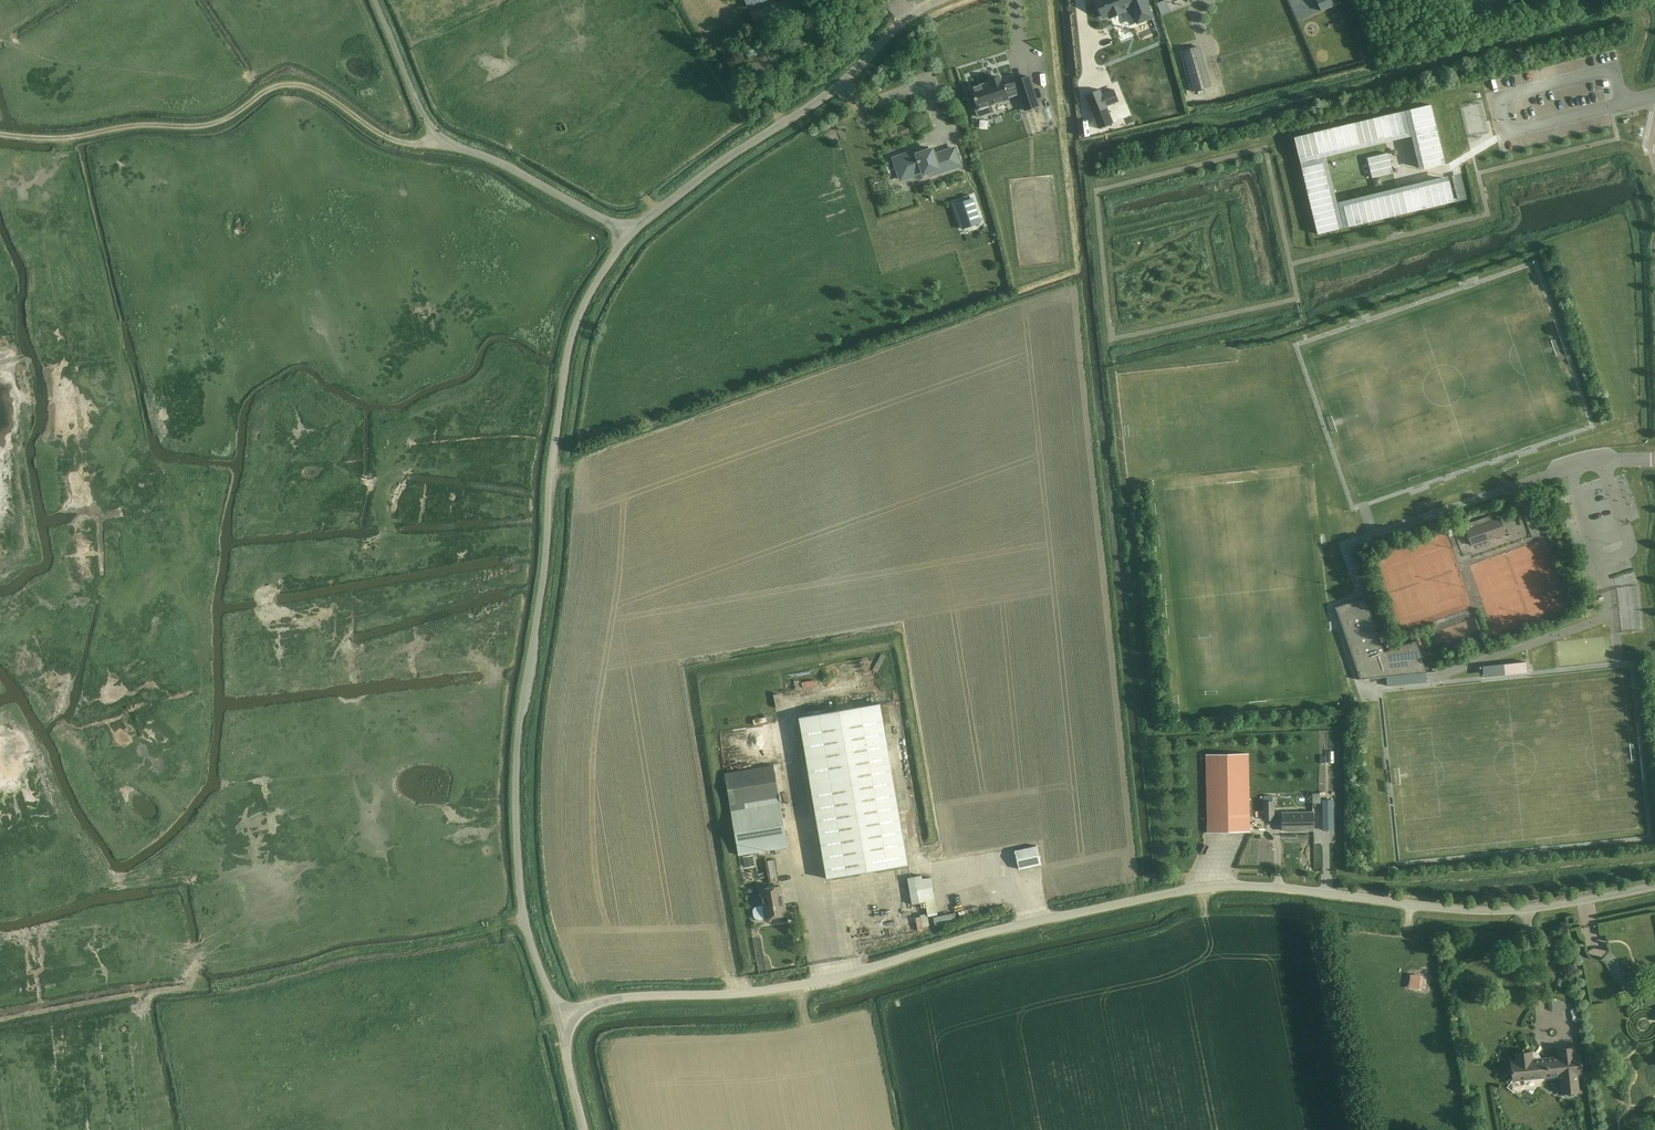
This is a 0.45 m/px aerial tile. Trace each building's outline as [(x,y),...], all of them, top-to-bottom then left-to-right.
[(751,13),(755,25),(782,14),(782,15),(796,10),(792,0),(783,0),(751,13)] [(815,2),(814,0),(794,0),(797,9),(815,2)] [(1104,16),(1111,13),(1112,16),(1126,11),(1125,8),(1133,5),(1139,21),(1153,16),(1147,0),(1098,0),(1104,16)] [(1321,11),(1341,3),(1339,0),(1316,0),(1321,11)] [(1165,1),(1156,4),(1161,16),(1169,12),(1165,1)] [(806,21),(797,26),(800,32),(809,26),(806,21)] [(789,29),(776,35),(780,43),(792,37),(789,29)] [(1199,47),(1181,52),(1192,91),(1210,86),(1199,47)] [(1128,77),(1141,72),(1139,66),(1126,70),(1128,77)] [(991,82),(972,88),(978,109),(976,110),(979,117),(994,112),(991,105),(1009,99),(1011,99),(1020,96),(1025,110),(1039,106),(1029,76),(1015,81),(1016,82),(1004,86),(1001,78),(1000,79),(1000,77),(990,80),(991,82)] [(1100,89),(1085,94),(1098,128),(1112,122),(1106,106),(1118,101),(1114,89),(1102,94),(1100,89)] [(1641,92),(1631,95),(1634,105),(1644,102),(1641,92)] [(1431,105),(1410,110),(1415,129),(1436,124),(1431,105)] [(1437,184),(1449,181),(1448,175),(1421,181),(1397,187),(1337,202),(1326,156),(1385,141),(1411,135),(1419,170),(1424,169),(1422,160),(1419,149),(1415,129),(1410,110),(1400,112),(1405,133),(1391,136),(1378,139),(1358,144),(1339,149),(1319,153),(1299,158),(1302,168),(1323,163),(1326,177),(1329,190),(1334,209),(1339,229),(1349,227),(1344,206),(1364,201),(1383,196),(1403,192),(1423,187),(1437,184)] [(1400,112),(1386,115),(1391,136),(1405,133),(1400,112)] [(1386,115),(1373,118),(1378,139),(1391,136),(1386,115)] [(1373,118),(1353,123),(1358,144),(1378,139),(1373,118)] [(564,122),(558,124),(561,132),(567,129),(564,122)] [(1353,123),(1334,128),(1339,149),(1358,144),(1353,123)] [(1436,124),(1415,129),(1419,149),(1440,144),(1436,124)] [(1334,128),(1314,132),(1319,153),(1339,149),(1334,128)] [(1314,132),(1294,137),(1299,158),(1319,153),(1314,132)] [(1440,144),(1419,149),(1422,160),(1424,169),(1445,164),(1440,144)] [(929,172),(930,175),(961,165),(955,148),(935,155),(933,149),(922,153),(921,149),(894,158),(901,179),(913,175),(914,177),(916,179),(919,179),(922,178),(923,176),(924,174),(929,172)] [(1388,153),(1367,158),(1372,178),(1393,173),(1388,153)] [(1323,163),(1302,168),(1305,182),(1326,177),(1323,163)] [(1326,177),(1305,182),(1308,195),(1329,190),(1326,177)] [(1437,184),(1423,187),(1428,208),(1454,202),(1449,181),(1437,184)] [(1423,187),(1403,192),(1408,213),(1428,208),(1423,187)] [(1329,190),(1308,195),(1313,215),(1334,209),(1329,190)] [(1403,192),(1383,196),(1388,217),(1408,213),(1403,192)] [(1383,196),(1364,201),(1369,222),(1388,217),(1383,196)] [(973,198),(955,204),(963,226),(964,229),(981,223),(981,222),(981,220),(973,198)] [(1364,201),(1344,206),(1349,227),(1369,222),(1364,201)] [(1334,209),(1313,215),(1318,234),(1339,229),(1334,209)] [(1465,524),(1466,530),(1472,545),(1506,534),(1500,518),(1493,520),(1491,515),(1465,524)] [(1450,536),(1466,530),(1464,524),(1447,530),(1450,536)] [(1354,552),(1359,551),(1367,548),(1365,542),(1352,546),(1354,552)] [(1608,575),(1612,587),(1632,582),(1629,570),(1608,575)] [(1619,629),(1637,627),(1632,585),(1614,587),(1619,629)] [(1417,640),(1389,650),(1385,651),(1366,596),(1335,607),(1360,679),(1358,679),(1358,680),(1437,672),(1437,671),(1428,672),(1417,640)] [(1473,616),(1439,627),(1444,643),(1478,633),(1473,616)] [(1483,666),(1484,676),(1528,671),(1527,662),(1483,666)] [(799,717),(827,879),(908,865),(880,704),(799,717)] [(1207,832),(1250,831),(1248,753),(1206,754),(1207,832)] [(725,773),(739,855),(775,849),(780,848),(788,846),(774,765),(725,773)] [(1332,799),(1322,800),(1323,830),(1334,829),(1332,799)] [(1264,801),(1264,820),(1274,820),(1274,801),(1264,801)] [(1283,831),(1314,830),(1313,812),(1283,813),(1283,831)] [(1015,851),(1019,869),(1041,864),(1037,846),(1015,851)] [(743,857),(745,867),(754,866),(753,855),(743,857)] [(778,881),(774,860),(767,861),(771,883),(778,881)] [(921,875),(908,878),(913,905),(926,902),(928,914),(928,916),(938,915),(931,877),(922,879),(921,875)] [(754,909),(753,912),(754,917),(755,918),(758,919),(766,918),(786,915),(781,886),(761,890),(764,906),(756,907),(754,909)] [(928,914),(921,915),(923,927),(930,926),(928,916),(928,914)] [(1410,975),(1409,989),(1421,990),(1423,976),(1415,975),(1410,975)] [(1517,1061),(1511,1062),(1513,1080),(1549,1076),(1549,1075),(1558,1074),(1561,1074),(1563,1094),(1565,1093),(1567,1095),(1569,1096),(1571,1096),(1573,1095),(1575,1094),(1576,1092),(1578,1092),(1576,1074),(1582,1073),(1580,1055),(1574,1056),(1574,1047),(1558,1049),(1559,1057),(1556,1058),(1556,1059),(1547,1059),(1547,1058),(1538,1059),(1538,1058),(1538,1057),(1537,1056),(1534,1054),(1533,1054),(1532,1053),(1531,1053),(1531,1052),(1516,1053),(1517,1061)]
